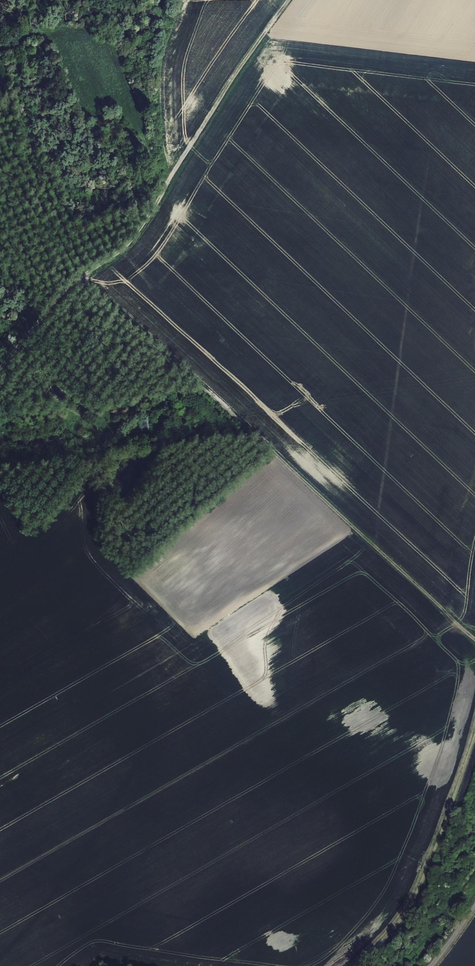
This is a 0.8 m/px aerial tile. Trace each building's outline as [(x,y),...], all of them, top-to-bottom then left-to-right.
[(167,365),(162,360),(158,365),(162,369),(167,365)]
